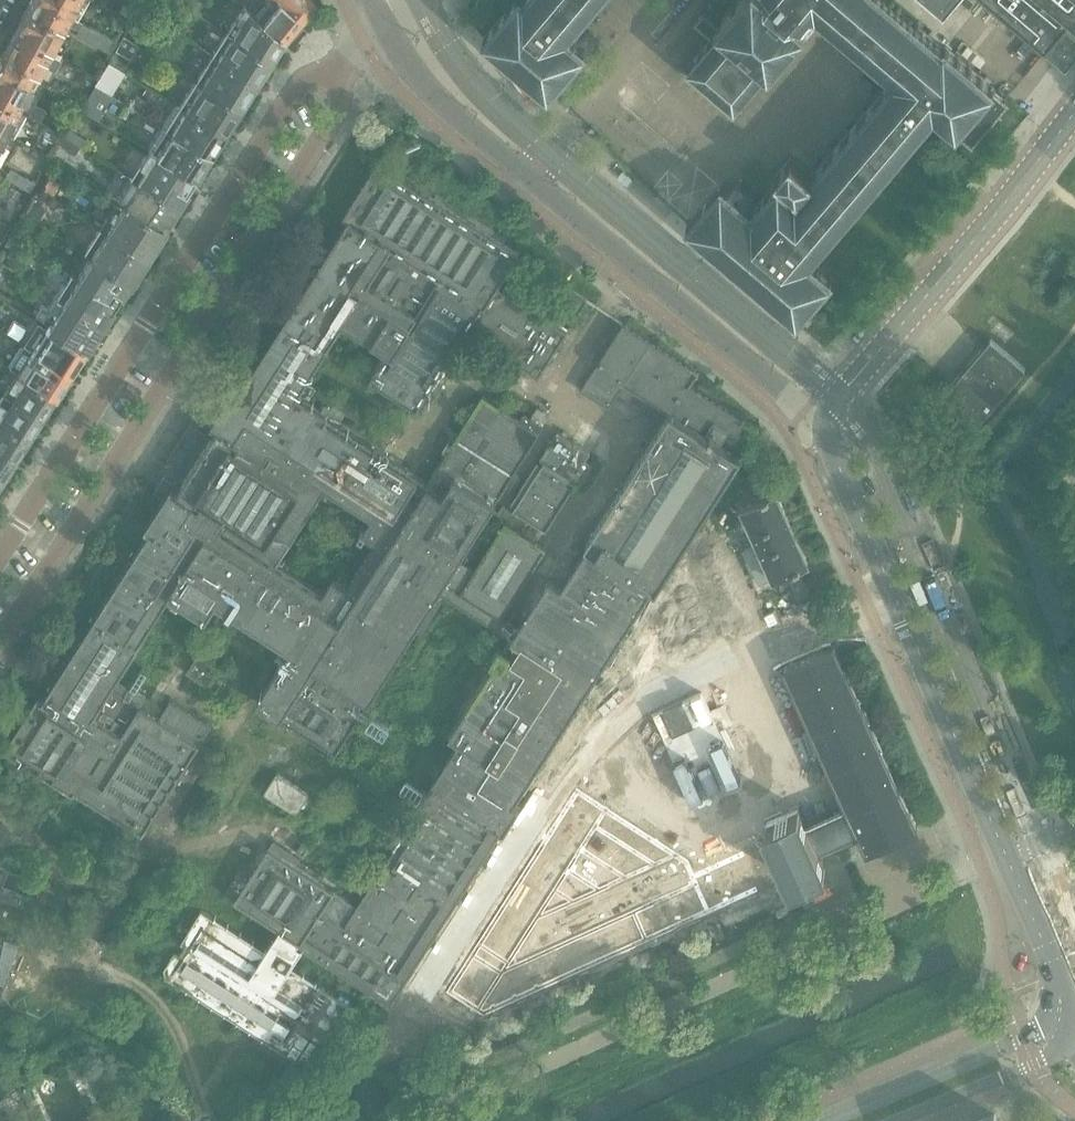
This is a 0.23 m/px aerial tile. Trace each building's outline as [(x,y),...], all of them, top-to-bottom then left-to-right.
[(27,7),(46,18),(52,6),(70,16),(79,0),(32,0),(27,7)] [(301,21),(276,0),(267,0),(253,16),(282,41),(284,42),(286,38),(290,39),(294,33),(293,30),(301,21)] [(301,21),(306,15),(309,16),(313,10),(312,7),(315,4),(311,0),(276,0),(301,21)] [(510,7),(509,7),(507,9),(506,11),(498,21),(498,20),(496,22),(495,24),(487,34),(485,35),(484,38),(485,40),(488,42),(488,41),(505,56),(504,56),(506,58),(508,59),(525,73),(527,75),(529,77),(529,76),(546,91),(547,93),(549,94),(550,94),(552,93),(553,91),(584,54),(586,52),(588,50),(587,50),(588,50),(587,49),(586,47),(584,46),(583,46),(570,34),(599,0),(516,0),(510,7)] [(724,20),(705,4),(695,16),(715,33),(694,59),(693,59),(690,61),(689,64),(689,65),(691,67),(694,69),(731,101),(733,103),(736,105),(736,104),(736,105),(736,104),(737,105),(739,103),(740,100),(764,72),(767,70),(770,72),(771,71),(772,71),(777,65),(777,64),(803,34),(809,28),(808,28),(809,27),(807,25),(817,13),(894,79),(812,175),(791,157),(791,158),(775,175),(776,176),(779,179),(753,209),(739,197),(738,195),(735,194),(726,186),(727,186),(725,184),(723,183),(722,183),(720,185),(719,187),(711,195),(709,197),(708,199),(701,208),(699,209),(697,212),(690,220),(688,221),(687,224),(687,225),(689,227),(691,228),(700,235),(701,237),(703,239),(704,239),(734,265),(736,267),(738,268),(747,275),(748,278),(751,279),(752,279),(782,305),(781,305),(783,307),(785,308),(794,316),(796,318),(798,319),(799,319),(801,317),(802,315),(808,327),(814,320),(808,308),(809,307),(811,305),(812,303),(820,294),(822,293),(823,291),(823,290),(830,282),(832,281),(833,278),(834,278),(833,277),(832,275),(830,274),(829,274),(821,267),(819,264),(817,263),(817,264),(811,259),(900,155),(935,114),(941,119),(943,122),(945,123),(945,122),(953,129),(954,131),(957,132),(957,133),(958,132),(959,132),(972,143),(985,128),(986,127),(985,126),(993,117),(994,117),(995,116),(1008,101),(994,90),(995,88),(993,86),(991,84),(991,85),(983,78),(984,78),(982,76),(980,75),(972,69),(972,68),(971,66),(968,65),(961,59),(959,57),(957,55),(957,56),(949,49),(948,47),(945,46),(945,45),(943,47),(888,0),(740,0),(724,20)] [(945,9),(953,0),(934,0),(945,9)] [(1045,53),(1066,70),(1074,59),(1074,0),(982,0),(1045,53)] [(124,3),(118,13),(128,19),(134,8),(124,3)] [(19,21),(14,30),(51,51),(70,16),(52,6),(46,18),(27,7),(20,21),(19,21)] [(238,23),(239,24),(231,36),(269,60),(270,58),(274,57),(278,52),(277,47),(278,46),(279,46),(282,41),(253,16),(246,11),(238,23)] [(119,16),(112,27),(121,32),(127,21),(119,16)] [(82,23),(76,35),(109,53),(115,42),(82,23)] [(9,40),(0,56),(0,68),(13,75),(20,64),(38,74),(51,51),(14,30),(9,40)] [(123,36),(115,51),(130,59),(138,45),(123,36)] [(220,51),(216,58),(255,82),(261,73),(265,72),(269,66),(268,62),(269,60),(231,36),(221,52),(220,51)] [(255,82),(216,58),(216,59),(212,56),(196,81),(238,108),(240,106),(244,105),(249,97),(248,93),(255,82)] [(109,62),(95,85),(96,86),(111,95),(125,72),(109,62)] [(18,109),(38,74),(20,64),(13,75),(0,68),(0,99),(18,109)] [(196,81),(179,107),(222,134),(229,124),(233,123),(238,115),(237,111),(238,108),(196,81)] [(111,95),(96,86),(82,108),(98,118),(112,96),(111,95)] [(5,132),(18,109),(0,99),(0,129),(5,132)] [(34,103),(27,114),(40,121),(46,110),(34,103)] [(175,105),(161,127),(208,156),(209,154),(213,153),(217,147),(216,143),(222,134),(179,107),(179,108),(175,105)] [(48,126),(43,134),(58,142),(62,135),(62,134),(48,126)] [(62,134),(62,135),(79,146),(80,147),(85,139),(66,127),(62,134)] [(207,158),(208,156),(161,127),(152,142),(159,147),(155,154),(194,179),(200,169),(204,168),(208,162),(207,158)] [(62,135),(58,142),(66,147),(65,149),(74,154),(79,146),(62,135)] [(145,169),(136,182),(138,183),(176,207),(176,206),(181,205),(185,198),(184,193),(192,182),(194,179),(155,154),(152,158),(146,154),(139,165),(145,169)] [(198,457),(182,484),(165,473),(156,489),(166,495),(167,496),(147,528),(151,531),(44,697),(40,695),(6,749),(74,793),(75,790),(89,799),(89,798),(143,832),(212,724),(171,698),(159,717),(112,686),(171,593),(207,616),(217,601),(244,618),(241,622),(248,626),(250,622),(291,648),(258,700),(337,751),(418,622),(422,624),(441,595),(511,639),(517,629),(500,618),(545,550),(505,524),(475,571),(458,560),(543,427),(542,427),(550,415),(538,408),(531,419),(525,415),(521,420),(484,396),(428,484),(328,420),(329,418),(328,417),(334,408),(327,403),(323,409),(309,400),(317,388),(307,381),(344,323),(389,351),(371,380),(418,409),(467,330),(539,376),(568,330),(498,286),(520,252),(379,163),(344,217),(349,220),(243,386),(238,383),(218,415),(207,408),(199,421),(197,424),(213,434),(198,457)] [(10,168),(4,178),(29,192),(34,183),(10,168)] [(50,175),(40,191),(51,198),(61,182),(50,175)] [(175,209),(176,207),(138,183),(124,204),(162,229),(168,220),(172,219),(176,213),(175,209)] [(32,200),(25,212),(39,220),(46,208),(32,200)] [(118,200),(100,229),(144,257),(145,255),(150,254),(154,246),(153,242),(162,229),(124,204),(118,200)] [(23,214),(18,223),(30,231),(35,222),(23,214)] [(1,242),(10,227),(0,221),(0,242),(1,242)] [(16,227),(10,237),(22,244),(28,235),(16,227)] [(139,271),(138,267),(144,257),(100,229),(85,252),(92,256),(91,257),(129,281),(130,279),(134,278),(139,271)] [(10,237),(5,245),(17,253),(22,244),(10,237)] [(91,257),(77,279),(115,303),(121,294),(125,293),(129,287),(128,282),(129,281),(91,257)] [(63,283),(55,296),(101,325),(102,324),(106,323),(110,316),(109,312),(115,303),(77,279),(72,275),(66,285),(63,283)] [(570,288),(555,312),(572,323),(588,299),(570,288)] [(100,327),(101,325),(55,296),(47,309),(44,307),(37,317),(49,324),(86,348),(92,338),(97,337),(101,331),(100,327)] [(504,825),(501,823),(652,586),(656,588),(741,456),(740,455),(758,427),(690,384),(699,371),(624,323),(581,389),(609,408),(619,393),(645,410),(643,414),(661,426),(654,438),(652,436),(642,451),(644,453),(619,492),(615,489),(580,542),(588,546),(561,588),(549,580),(517,629),(511,639),(504,651),(499,648),(494,656),(499,659),(450,734),(460,740),(431,784),(434,786),(422,805),(419,803),(393,844),(396,846),(358,905),(344,896),(345,895),(269,847),(250,877),(240,871),(226,892),(236,898),(236,899),(280,928),(267,949),(266,949),(265,950),(202,909),(189,930),(194,933),(180,953),(176,950),(165,967),(166,976),(310,1068),(351,1004),(292,967),(292,966),(292,965),(303,947),(391,1003),(504,825)] [(49,324),(46,328),(32,351),(69,375),(75,366),(78,365),(83,359),(82,355),(86,348),(49,324)] [(991,339),(941,398),(975,427),(1026,368),(991,339)] [(32,351),(17,373),(55,397),(57,395),(61,393),(65,387),(64,383),(69,375),(32,351)] [(16,373),(3,394),(39,417),(44,409),(47,410),(55,397),(17,373),(16,373)] [(0,399),(0,422),(28,440),(36,427),(34,425),(39,417),(3,394),(0,399)] [(12,460),(17,452),(19,453),(28,440),(0,422),(0,452),(12,460)] [(592,453),(603,436),(585,424),(573,442),(567,438),(570,434),(565,432),(563,435),(560,433),(542,460),(545,462),(513,512),(545,533),(577,484),(580,487),(594,466),(587,461),(592,453)] [(1,483),(9,470),(7,468),(12,460),(0,452),(0,482),(1,483)] [(768,494),(763,497),(764,499),(742,508),(758,543),(792,527),(777,493),(769,496),(768,494)] [(800,565),(808,562),(792,527),(758,543),(774,577),(794,568),(795,570),(801,567),(800,565)] [(801,571),(788,577),(797,599),(811,593),(801,571)] [(801,659),(785,667),(806,714),(810,723),(813,728),(821,746),(822,749),(831,769),(839,787),(847,806),(858,829),(859,832),(867,850),(917,827),(834,645),(816,653),(801,659)] [(199,655),(188,673),(209,686),(220,669),(199,655)] [(264,793),(297,814),(309,794),(277,773),(264,793)] [(581,792),(446,989),(482,1012),(789,875),(772,837),(693,873),(686,859),(581,792)] [(798,806),(765,821),(772,837),(789,875),(790,877),(792,882),(792,881),(826,866),(819,850),(817,847),(807,824),(799,808),(798,806)] [(847,806),(807,824),(817,847),(819,850),(833,844),(833,845),(834,845),(834,846),(835,846),(835,847),(836,847),(836,848),(837,848),(838,848),(839,848),(840,848),(841,848),(842,848),(842,847),(843,847),(843,846),(844,846),(844,845),(845,844),(845,843),(845,842),(845,841),(845,840),(844,839),(859,832),(858,829),(847,806)] [(36,896),(41,884),(25,878),(24,878),(20,890),(36,896)] [(5,938),(2,950),(16,955),(20,944),(5,938)] [(6,981),(11,967),(0,963),(0,979),(6,981)]
